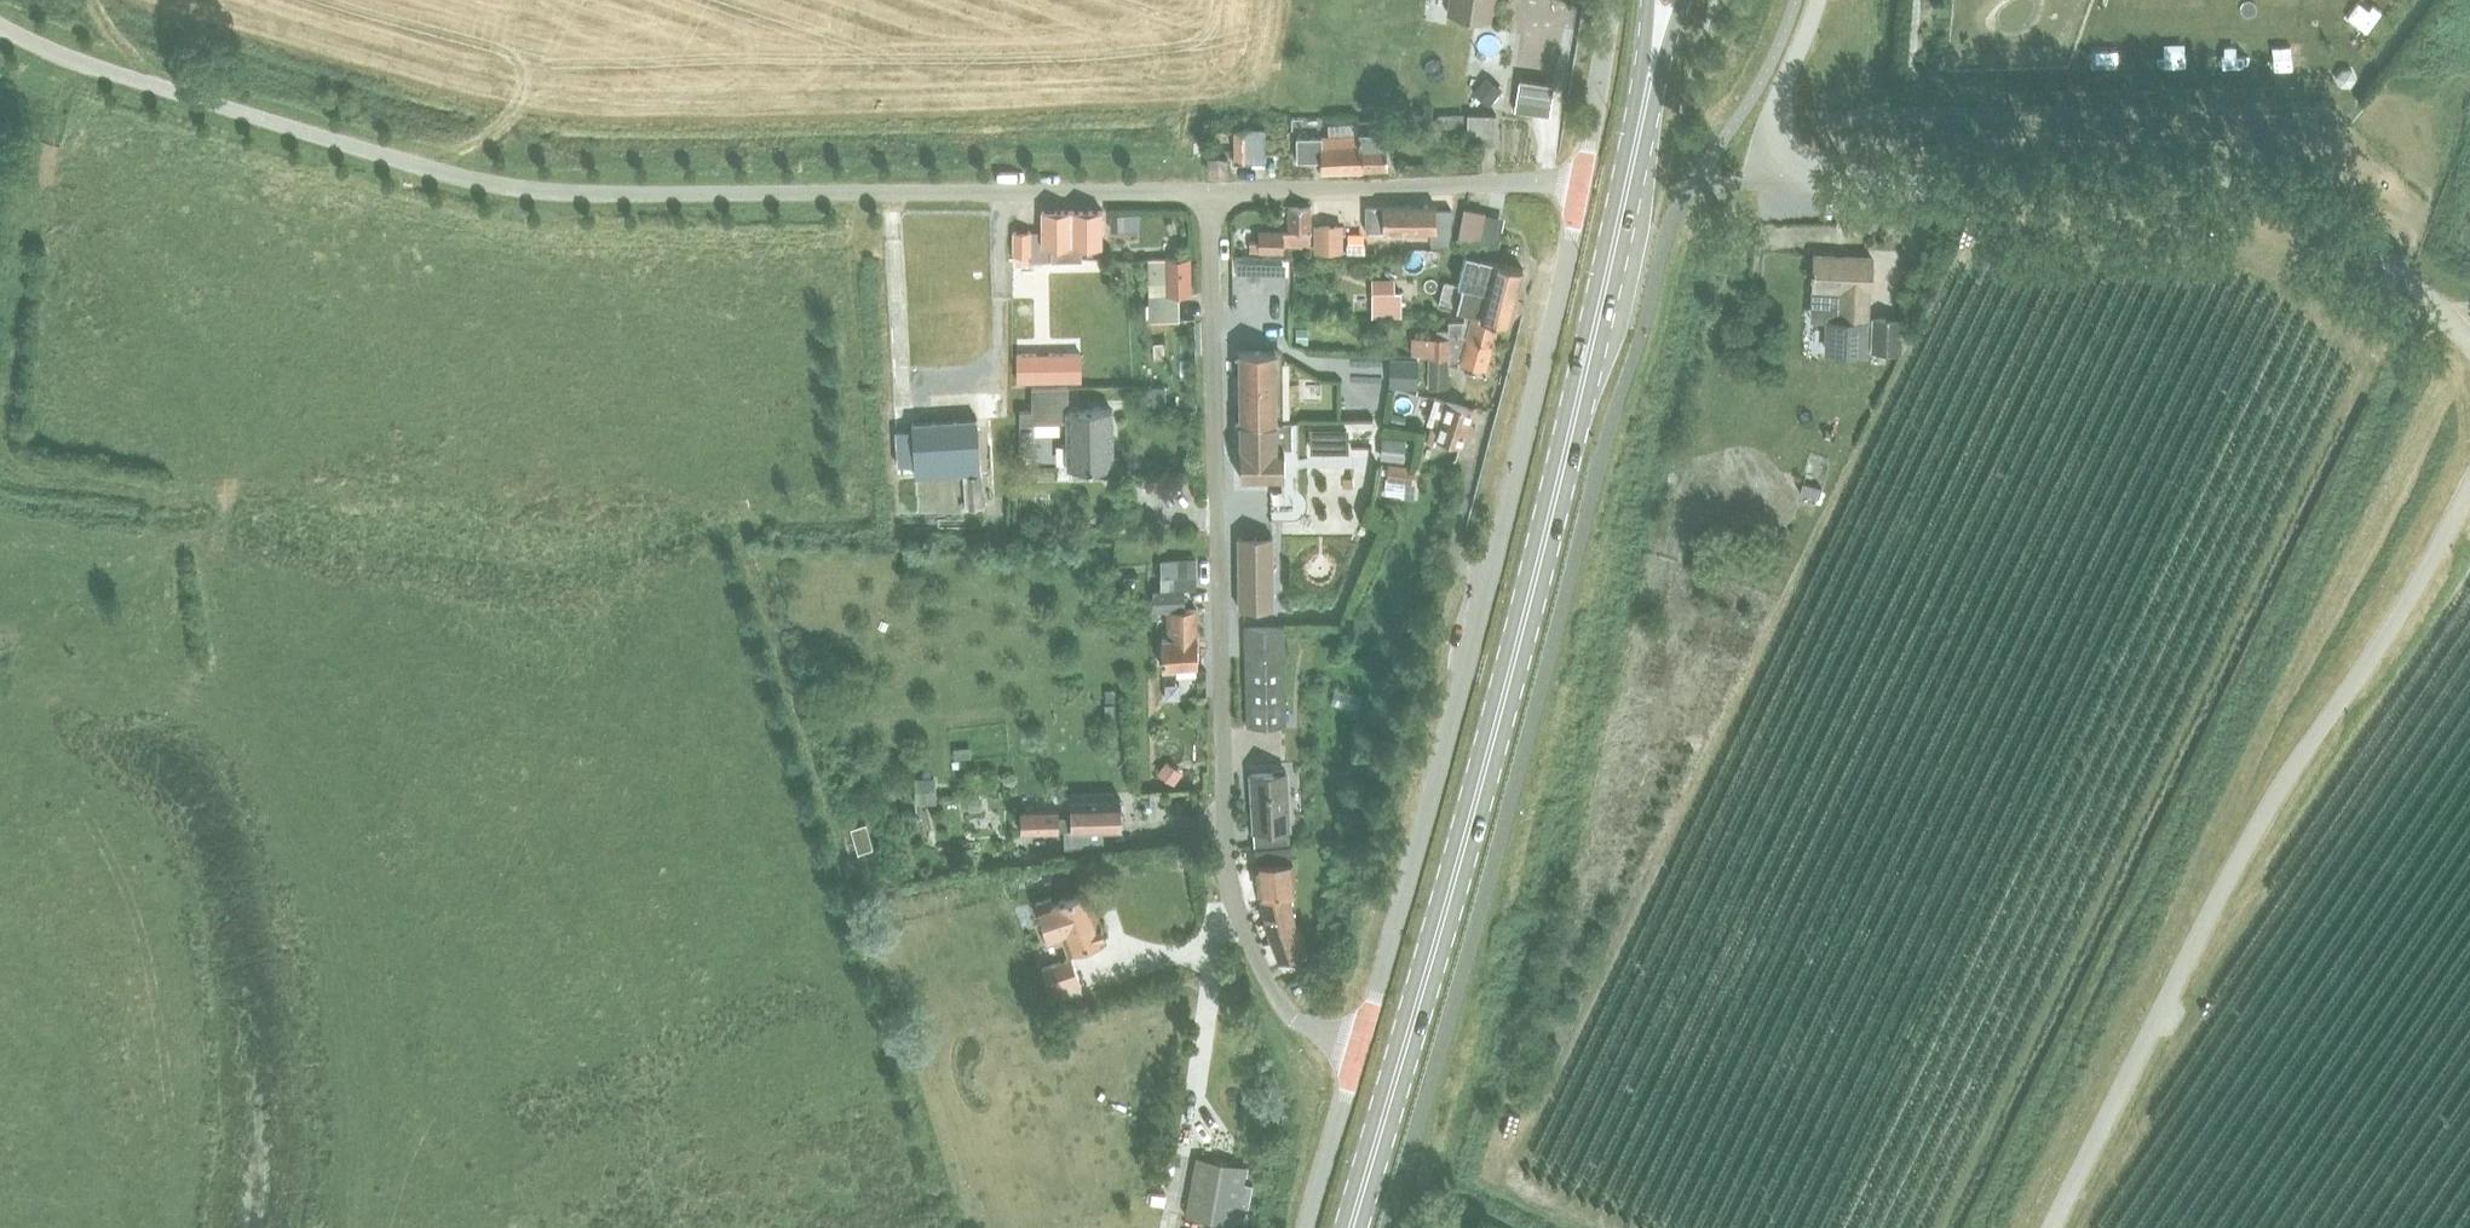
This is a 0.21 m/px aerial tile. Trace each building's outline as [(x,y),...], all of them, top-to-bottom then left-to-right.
[(1447,13),(1489,19),(1492,0),(1449,0),(1447,13)] [(1486,78),(1472,94),(1487,107),(1501,91),(1486,78)] [(1519,80),(1515,110),(1549,116),(1554,86),(1519,80)] [(1496,144),(1496,114),(1467,113),(1466,144),(1496,144)] [(1462,116),(1436,116),(1437,128),(1462,128),(1462,116)] [(1359,135),(1297,136),(1298,161),(1314,161),(1322,161),(1322,171),(1363,169),(1362,120),(1358,120),(1359,135)] [(1362,120),(1363,169),(1387,169),(1386,120),(1362,120)] [(1245,130),(1235,130),(1236,161),(1264,161),(1263,137),(1263,126),(1251,126),(1245,126),(1245,130)] [(1210,173),(1228,173),(1228,157),(1210,158),(1210,173)] [(1434,203),(1362,203),(1362,208),(1362,229),(1430,229),(1430,241),(1450,241),(1451,208),(1434,208),(1434,205),(1434,203)] [(1289,243),(1311,243),(1310,204),(1288,205),(1288,229),(1283,229),(1283,231),(1260,231),(1260,240),(1250,240),(1250,250),(1284,250),(1284,244),(1289,244),(1289,243)] [(1484,211),(1463,207),(1457,238),(1478,243),(1484,211)] [(1082,258),(1082,243),(1096,243),(1096,248),(1102,248),(1102,210),(1042,210),(1042,231),(1031,231),(1014,231),(1013,251),(1014,259),(1044,258),(1082,258)] [(1123,213),(1108,213),(1108,228),(1123,228),(1123,213)] [(1341,225),(1313,225),(1313,252),(1341,251),(1341,225)] [(1364,240),(1345,241),(1346,252),(1364,251),(1364,240)] [(1465,310),(1508,321),(1522,268),(1494,260),(1493,261),(1465,254),(1457,283),(1463,285),(1456,308),(1465,310)] [(1813,256),(1811,289),(1839,290),(1838,321),(1827,321),(1825,352),(1862,353),(1863,322),(1866,322),(1867,286),(1871,286),(1872,258),(1813,256)] [(1156,258),(1149,258),(1149,273),(1153,273),(1154,298),(1154,319),(1168,319),(1178,318),(1178,293),(1191,293),(1190,257),(1156,258)] [(1400,287),(1371,287),(1371,316),(1400,316),(1400,287)] [(1369,301),(1353,302),(1353,317),(1369,317),(1369,301)] [(1449,334),(1429,336),(1412,335),(1411,352),(1428,353),(1428,385),(1449,385),(1449,364),(1449,363),(1449,358),(1449,356),(1450,334),(1466,333),(1493,342),(1499,320),(1508,322),(1508,321),(1465,310),(1464,319),(1448,320),(1449,334)] [(1901,316),(1871,315),(1870,351),(1900,352),(1901,316)] [(1307,328),(1295,328),(1295,343),(1307,343),(1307,328)] [(1449,356),(1449,358),(1449,363),(1458,365),(1460,359),(1485,367),(1493,342),(1466,333),(1450,334),(1449,356)] [(1283,445),(1291,445),(1291,419),(1276,419),(1275,351),(1239,351),(1240,477),(1283,477),(1283,445)] [(1079,352),(1016,353),(1016,380),(1080,379),(1079,352)] [(1417,361),(1389,361),(1389,390),(1416,390),(1417,361)] [(1111,409),(1068,409),(1068,385),(1031,386),(1032,410),(1019,410),(1020,422),(1067,421),(1068,466),(1112,466),(1111,409)] [(1164,387),(1151,388),(1152,406),(1165,406),(1164,387)] [(1433,421),(1427,439),(1434,441),(1436,436),(1462,444),(1467,428),(1473,408),(1446,400),(1436,397),(1429,420),(1433,421)] [(1389,415),(1388,422),(1404,425),(1405,417),(1389,415)] [(914,463),(914,475),(939,473),(939,462),(980,459),(977,418),(911,422),(912,430),(896,431),(898,464),(914,463)] [(1382,435),(1380,457),(1404,459),(1406,437),(1382,435)] [(1412,497),(1415,465),(1388,462),(1385,494),(1412,497)] [(966,506),(983,505),(980,468),(963,469),(966,506)] [(1271,536),(1238,536),(1238,609),(1271,609),(1271,536)] [(1161,556),(1161,588),(1196,588),(1196,556),(1161,556)] [(1138,586),(1138,574),(1124,574),(1123,586),(1138,586)] [(1171,636),(1162,636),(1162,664),(1197,664),(1197,609),(1170,609),(1171,636)] [(1246,724),(1285,723),(1283,626),(1244,627),(1246,724)] [(1114,707),(1105,707),(1105,718),(1114,718),(1114,707)] [(1114,721),(1105,721),(1105,732),(1114,732),(1114,721)] [(1115,736),(1105,736),(1105,746),(1115,746),(1115,736)] [(1115,751),(1104,751),(1105,762),(1115,762),(1115,751)] [(965,761),(951,763),(952,769),(966,768),(965,761)] [(1165,762),(1155,776),(1172,787),(1181,774),(1165,762)] [(1114,765),(1106,765),(1106,777),(1115,777),(1114,765)] [(1254,829),(1255,846),(1289,841),(1288,827),(1289,827),(1286,770),(1283,770),(1283,767),(1273,768),(1273,771),(1250,772),(1253,829),(1254,829)] [(933,780),(913,780),(913,805),(935,805),(933,780)] [(904,793),(895,793),(895,804),(904,804),(904,793)] [(1020,829),(1064,828),(1064,846),(1103,845),(1103,827),(1121,826),(1120,797),(1070,798),(1070,814),(1058,814),(1058,809),(1020,810),(1020,829)] [(980,798),(966,800),(968,814),(981,812),(980,798)] [(858,850),(872,846),(865,822),(851,826),(858,850)] [(1289,841),(1255,846),(1254,846),(1259,893),(1268,933),(1280,962),(1307,952),(1296,924),(1288,889),(1295,888),(1290,841),(1289,841)] [(971,846),(960,848),(964,862),(974,860),(971,846)] [(1089,891),(1054,903),(1052,896),(1037,901),(1050,939),(1062,935),(1067,951),(1106,939),(1089,891)] [(1081,986),(1078,978),(1072,957),(1040,968),(1047,988),(1049,996),(1081,986)] [(1235,1223),(1246,1164),(1196,1154),(1185,1212),(1235,1223)]
